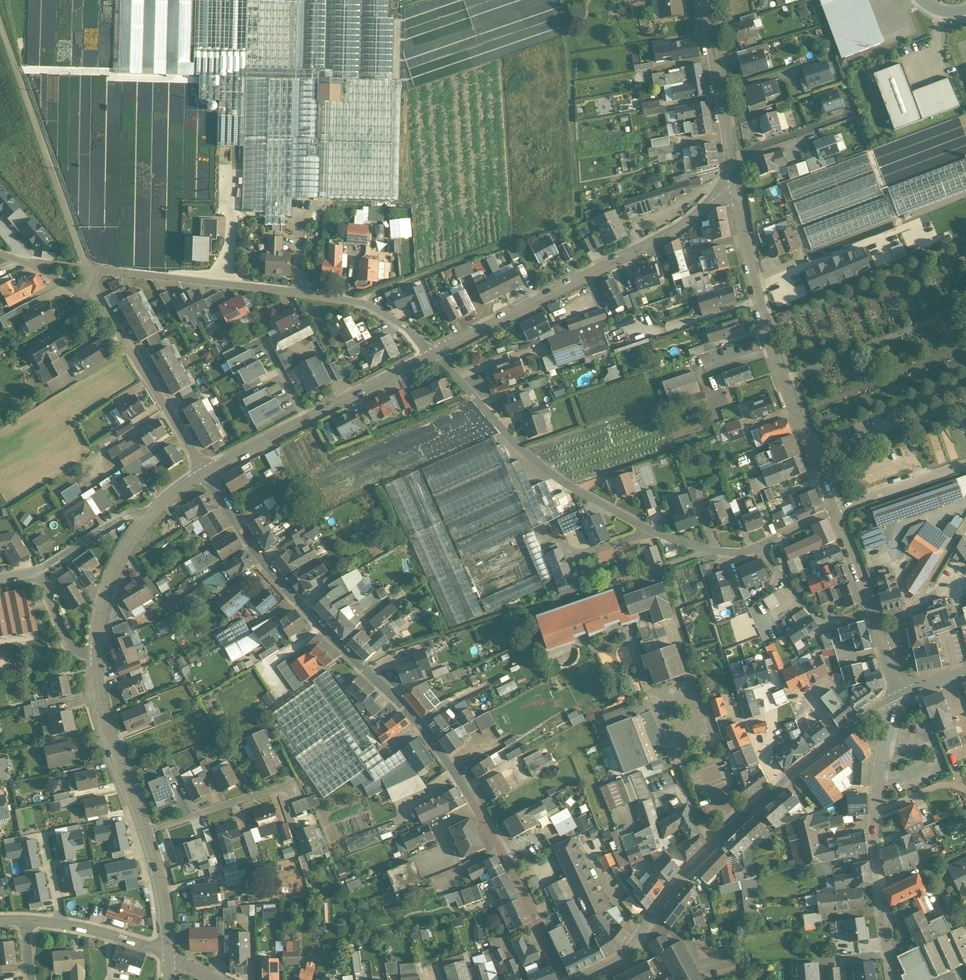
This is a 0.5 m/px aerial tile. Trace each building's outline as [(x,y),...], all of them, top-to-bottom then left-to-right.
[(119,74),(194,76),(194,64),(191,63),(193,0),(121,0),(119,74)] [(194,64),(194,76),(200,76),(220,76),(219,101),(219,116),(245,116),(246,68),(248,0),(196,0),(194,64)] [(246,68),(269,68),(270,0),(248,0),(246,68)] [(302,1),(274,0),(272,69),(300,69),(302,1)] [(302,69),(319,70),(325,70),(327,0),(304,0),(302,69)] [(325,70),(332,70),(332,79),(342,79),(359,79),(361,0),(327,0),(325,70)] [(359,79),(393,80),(394,18),(388,18),(389,0),(361,0),(359,79)] [(661,18),(683,15),(681,0),(659,0),(661,18)] [(834,26),(830,28),(835,40),(839,39),(845,57),(880,44),(864,0),(824,0),(834,26)] [(754,14),(740,18),(742,24),(753,21),(756,21),(754,14)] [(742,24),(733,27),(738,41),(757,35),(753,21),(742,24)] [(697,40),(669,44),(672,59),(672,61),(700,57),(697,40)] [(663,61),(672,59),(669,44),(664,45),(663,41),(653,42),(655,50),(661,49),(663,61)] [(764,45),(747,50),(748,56),(763,52),(766,51),(764,45)] [(661,49),(655,50),(657,62),(663,61),(661,49)] [(748,56),(745,57),(745,59),(739,61),(744,76),(764,70),(762,63),(766,62),(763,52),(748,56)] [(652,63),(634,66),(635,71),(653,68),(652,63)] [(804,70),(809,87),(831,80),(826,63),(804,70)] [(682,72),(665,75),(667,86),(684,83),(683,81),(689,80),(690,82),(703,80),(701,64),(681,68),(682,72)] [(922,120),(913,91),(901,64),(873,74),(894,130),(922,120)] [(269,68),(246,68),(246,75),(269,76),(267,143),(270,143),(272,76),(300,77),(319,77),(319,70),(302,69),(300,69),(272,69),(269,68)] [(325,70),(319,70),(319,77),(318,102),(323,102),(341,102),(342,79),(332,79),(332,70),(325,70)] [(667,86),(665,75),(664,72),(652,74),(655,88),(667,86)] [(269,76),(246,75),(245,116),(244,146),(243,212),(265,213),(267,143),(269,76)] [(220,76),(200,76),(200,100),(219,101),(220,76)] [(300,77),(272,76),(270,143),(267,143),(265,213),(266,213),(266,225),(285,225),(285,216),(292,216),(292,198),(297,198),(300,77)] [(319,77),(300,77),(297,198),(319,199),(321,139),(317,139),(318,102),(319,77)] [(949,78),(913,91),(922,120),(960,105),(949,78)] [(359,79),(342,79),(341,102),(323,102),(322,139),(321,139),(319,199),(399,200),(401,81),(393,80),(359,79)] [(690,85),(672,88),(674,101),(706,95),(703,80),(690,82),(690,85)] [(774,95),(770,82),(760,85),(759,84),(747,88),(746,91),(751,106),(765,101),(764,98),(774,95)] [(837,91),(820,96),(822,104),(821,106),(823,112),(826,113),(842,108),(837,91)] [(651,109),(660,107),(659,100),(641,104),(642,110),(651,109)] [(778,112),(783,111),(790,108),(788,100),(776,104),(778,112)] [(213,102),(212,102),(211,103),(210,103),(209,104),(209,105),(208,107),(209,108),(209,109),(210,110),(212,111),(213,111),(214,111),(215,111),(216,110),(217,109),(217,108),(218,107),(217,106),(217,105),(217,104),(216,103),(215,103),(214,102),(213,102)] [(682,109),(675,111),(677,124),(710,118),(707,102),(682,107),(682,109)] [(651,109),(652,116),(666,113),(665,112),(664,106),(660,107),(651,109)] [(651,109),(642,110),(644,117),(652,116),(651,109)] [(675,111),(665,112),(666,113),(668,126),(675,124),(677,124),(675,111)] [(778,112),(775,113),(780,129),(781,131),(789,129),(783,111),(778,112)] [(775,113),(759,118),(761,125),(760,125),(763,134),(780,129),(775,113)] [(245,116),(219,116),(218,146),(244,146),(245,116)] [(677,124),(675,124),(677,136),(692,133),(692,137),(713,134),(710,118),(677,124)] [(833,136),(814,143),(819,156),(820,159),(823,158),(839,152),(833,136)] [(615,139),(607,140),(608,147),(616,146),(615,139)] [(714,143),(690,148),(692,158),(716,154),(714,143)] [(670,145),(655,148),(657,157),(672,154),(670,145)] [(781,151),(755,159),(760,176),(778,170),(778,168),(786,166),(781,151)] [(868,153),(786,184),(793,201),(874,170),(868,153)] [(716,154),(692,158),(693,169),(718,165),(716,154)] [(819,156),(806,161),(810,173),(826,167),(823,158),(820,159),(819,156)] [(887,188),(898,217),(965,191),(965,172),(962,160),(961,160),(887,188)] [(804,162),(796,165),(799,176),(808,173),(804,162)] [(796,165),(786,168),(790,179),(799,176),(796,165)] [(687,173),(674,177),(676,185),(689,181),(687,173)] [(875,173),(794,204),(802,225),(884,195),(875,173)] [(700,177),(689,181),(692,190),(702,186),(700,177)] [(676,185),(647,194),(648,195),(646,195),(650,206),(692,192),(692,190),(689,181),(676,185)] [(15,208),(20,203),(23,205),(26,209),(29,206),(26,203),(16,192),(7,200),(11,204),(15,208)] [(646,195),(623,203),(627,214),(639,210),(650,206),(646,195)] [(885,197),(803,228),(811,250),(893,219),(885,197)] [(0,209),(0,212),(9,223),(18,216),(7,203),(0,209)] [(650,206),(639,210),(641,215),(652,212),(650,206)] [(725,207),(718,208),(714,213),(714,216),(709,217),(710,226),(728,222),(725,207)] [(615,211),(595,220),(608,246),(627,236),(615,211)] [(48,236),(39,226),(43,222),(38,216),(34,220),(29,214),(17,225),(36,247),(48,236)] [(209,240),(212,240),(217,240),(218,220),(202,220),(201,239),(209,239),(209,240)] [(728,222),(710,226),(713,241),(731,236),(728,222)] [(788,224),(789,229),(790,229),(793,236),(799,234),(794,222),(788,224)] [(356,226),(349,225),(348,243),(354,243),(356,226)] [(775,225),(774,225),(763,229),(764,232),(765,232),(766,237),(766,238),(768,245),(773,258),(786,254),(778,233),(775,225)] [(368,227),(356,226),(354,243),(367,245),(368,227)] [(793,236),(790,229),(789,229),(778,233),(786,254),(798,249),(793,236)] [(764,232),(758,235),(763,247),(768,245),(766,238),(766,237),(765,232),(764,232)] [(799,234),(793,236),(798,249),(803,247),(799,234)] [(596,235),(581,242),(587,254),(602,246),(596,235)] [(282,238),(270,237),(269,252),(268,252),(268,253),(262,253),(262,255),(260,257),(262,259),(262,261),(268,261),(267,274),(290,275),(291,253),(281,253),(282,238)] [(551,237),(530,247),(539,264),(559,254),(551,237)] [(201,239),(187,239),(186,263),(195,263),(195,262),(208,262),(208,254),(212,254),(212,240),(209,240),(209,239),(201,239)] [(679,239),(664,247),(667,255),(682,251),(679,239)] [(344,240),(329,240),(329,260),(324,260),(323,277),(342,278),(344,240)] [(574,259),(566,243),(559,246),(567,262),(574,259)] [(520,257),(514,246),(507,249),(513,260),(520,257)] [(806,266),(814,292),(878,272),(870,246),(806,266)] [(682,251),(667,255),(672,275),(688,270),(682,251)] [(724,253),(706,258),(706,259),(700,261),(704,273),(709,271),(710,272),(728,267),(724,253)] [(488,259),(494,273),(502,269),(496,256),(488,259)] [(378,261),(360,260),(359,280),(357,280),(355,282),(355,286),(357,288),(364,289),(371,286),(372,281),(377,282),(384,279),(385,263),(378,262),(378,261)] [(469,263),(461,266),(465,276),(472,273),(469,263)] [(657,263),(651,265),(650,267),(646,268),(646,267),(641,268),(641,269),(633,271),(635,279),(634,279),(633,282),(634,286),(637,288),(638,288),(638,289),(659,284),(658,278),(661,277),(662,276),(659,264),(657,263)] [(461,266),(454,268),(458,279),(465,276),(461,266)] [(474,280),(485,274),(483,269),(471,275),(474,280)] [(515,269),(496,279),(504,295),(523,285),(515,269)] [(702,272),(695,274),(699,287),(706,286),(702,272)] [(37,274),(23,281),(31,295),(44,288),(37,274)] [(695,274),(687,277),(690,288),(690,290),(694,289),(699,287),(695,274)] [(0,279),(0,287),(11,281),(7,275),(0,279)] [(113,290),(122,284),(118,277),(109,283),(113,290)] [(496,279),(485,284),(483,280),(476,283),(478,287),(477,288),(485,304),(504,295),(496,279)] [(613,279),(599,286),(608,303),(622,296),(613,279)] [(8,306),(21,299),(22,299),(31,295),(23,281),(15,285),(13,280),(11,281),(0,287),(0,290),(8,306)] [(454,295),(465,289),(462,283),(451,289),(454,295)] [(125,286),(115,292),(118,297),(128,292),(125,286)] [(402,293),(393,296),(397,308),(411,304),(417,320),(433,314),(422,286),(402,293)] [(699,287),(694,289),(697,297),(708,294),(706,286),(699,287)] [(716,299),(699,305),(702,316),(719,311),(718,307),(737,301),(732,286),(713,292),(716,299)] [(400,288),(385,293),(387,299),(393,296),(402,293),(400,288)] [(174,302),(168,291),(160,295),(169,311),(176,307),(173,302),(174,302)] [(204,301),(199,291),(193,294),(192,291),(185,295),(197,317),(202,315),(207,324),(214,320),(212,317),(204,301)] [(222,291),(215,295),(220,304),(226,300),(222,291)] [(464,291),(453,296),(462,316),(467,313),(467,314),(474,311),(464,291)] [(639,291),(630,295),(635,310),(644,306),(639,291)] [(128,292),(118,297),(121,303),(131,297),(128,292)] [(708,294),(697,297),(699,305),(716,299),(713,292),(708,294)] [(121,303),(120,303),(127,316),(143,307),(136,294),(131,297),(121,303)] [(185,295),(184,295),(179,298),(179,299),(174,302),(173,302),(176,307),(184,324),(197,317),(185,295)] [(215,295),(209,298),(218,314),(223,311),(219,304),(220,304),(215,295)] [(393,296),(387,299),(392,310),(397,308),(393,296)] [(453,296),(441,302),(445,311),(451,322),(458,319),(458,318),(462,316),(453,296)] [(622,296),(608,303),(612,312),(626,305),(622,296)] [(233,299),(230,300),(229,299),(226,300),(220,304),(219,304),(223,311),(229,324),(249,313),(241,297),(234,301),(233,299)] [(218,314),(209,298),(204,301),(212,317),(218,314)] [(440,300),(434,302),(440,314),(445,311),(441,302),(440,300)] [(29,311),(20,316),(29,332),(54,319),(45,302),(29,311)] [(25,304),(13,310),(16,316),(20,314),(20,316),(29,311),(25,304)] [(143,307),(127,316),(134,329),(150,320),(143,307)] [(286,308),(276,313),(275,312),(272,311),(269,313),(268,315),(270,319),(272,320),(274,319),(281,333),(299,323),(293,311),(292,311),(288,312),(286,308)] [(603,309),(579,317),(582,328),(600,322),(604,320),(607,319),(603,309)] [(13,310),(4,315),(0,317),(0,320),(4,327),(18,320),(16,316),(13,310)] [(543,314),(521,326),(528,340),(551,329),(543,314)] [(352,317),(344,321),(342,315),(326,324),(333,338),(341,334),(346,344),(356,338),(368,331),(364,322),(357,326),(352,317)] [(579,317),(566,321),(570,332),(582,328),(579,317)] [(742,317),(721,323),(725,338),(746,332),(742,317)] [(150,320),(134,329),(141,342),(147,339),(157,333),(158,333),(150,320)] [(307,320),(299,323),(306,337),(314,333),(307,320)] [(566,321),(561,323),(564,334),(570,332),(566,321)] [(557,336),(548,339),(557,367),(609,349),(603,329),(600,322),(582,328),(570,332),(564,334),(557,336)] [(281,333),(274,336),(282,350),(306,337),(299,323),(281,333)] [(561,323),(554,326),(557,336),(564,334),(561,323)] [(721,323),(706,328),(711,342),(714,341),(725,338),(721,323)] [(47,337),(44,336),(43,340),(39,343),(38,342),(29,348),(32,354),(36,355),(40,361),(38,363),(41,369),(45,367),(56,360),(57,359),(54,354),(59,351),(57,348),(64,344),(56,331),(47,337)] [(368,331),(356,338),(359,344),(371,337),(368,331)] [(89,341),(92,346),(96,344),(97,346),(101,344),(102,345),(109,341),(103,332),(89,341)] [(157,333),(147,339),(150,344),(160,338),(157,333)] [(389,335),(372,344),(373,345),(363,351),(371,367),(381,362),(382,363),(399,355),(389,335)] [(160,338),(150,344),(153,349),(163,344),(160,338)] [(711,342),(702,345),(705,353),(716,349),(714,341),(711,342)] [(92,346),(77,355),(77,356),(72,360),(80,374),(86,370),(86,371),(105,359),(97,346),(96,344),(92,346)] [(163,344),(153,349),(156,355),(166,349),(163,344)] [(359,344),(347,350),(351,358),(363,351),(359,344)] [(702,345),(689,349),(691,357),(705,353),(702,345)] [(156,355),(153,356),(160,369),(176,360),(169,347),(166,349),(156,355)] [(691,357),(689,349),(682,351),(684,360),(691,357)] [(238,376),(259,366),(251,353),(227,366),(233,378),(238,376)] [(52,379),(63,373),(70,369),(63,357),(57,359),(56,360),(45,367),(41,369),(37,371),(45,384),(52,379)] [(317,357),(297,368),(309,392),(330,382),(317,357)] [(519,359),(492,368),(498,383),(506,380),(525,374),(519,359)] [(176,360),(160,369),(167,382),(183,373),(176,360)] [(346,377),(338,361),(329,365),(338,382),(346,377)] [(606,368),(609,379),(620,377),(618,365),(606,368)] [(748,365),(722,374),(727,386),(727,387),(752,379),(748,365)] [(238,376),(245,387),(266,376),(259,366),(238,376)] [(694,372),(662,382),(669,402),(690,395),(700,392),(700,391),(694,372)] [(183,373),(167,382),(174,395),(180,392),(190,386),(191,386),(183,373)] [(722,374),(716,376),(720,389),(727,386),(722,374)] [(543,378),(533,381),(535,387),(545,383),(543,378)] [(446,379),(430,385),(436,402),(437,404),(453,397),(446,379)] [(498,383),(489,386),(492,395),(509,389),(506,380),(498,383)] [(190,386),(180,392),(183,397),(193,391),(190,386)] [(430,386),(412,393),(418,409),(436,402),(430,386)] [(247,415),(275,401),(268,388),(240,403),(247,415)] [(404,390),(395,394),(401,411),(411,407),(404,390)] [(704,390),(700,391),(700,392),(690,395),(693,404),(707,399),(704,390)] [(193,391),(183,397),(185,402),(196,397),(195,394),(193,391)] [(519,394),(503,399),(508,414),(524,408),(523,406),(531,403),(527,392),(519,395),(519,394)] [(135,396),(117,407),(118,408),(111,413),(119,426),(126,421),(127,422),(130,420),(145,410),(135,396)] [(379,398),(366,405),(374,420),(380,417),(381,419),(389,415),(388,413),(394,409),(387,396),(382,399),(379,398)] [(196,397),(185,402),(188,408),(199,402),(196,397)] [(188,408),(185,410),(192,423),(208,414),(214,411),(206,398),(201,401),(199,402),(188,408)] [(770,398),(748,406),(750,410),(753,420),(764,416),(765,418),(771,416),(770,413),(775,412),(770,398)] [(245,416),(253,430),(285,415),(277,400),(275,401),(247,415),(245,416)] [(546,405),(529,410),(532,418),(541,415),(549,413),(546,405)] [(750,410),(745,412),(748,421),(753,420),(750,410)] [(353,412),(334,421),(342,437),(361,428),(355,416),(353,412)] [(360,413),(355,416),(361,428),(362,431),(368,428),(360,413)] [(208,414),(192,423),(199,435),(215,426),(208,414)] [(532,418),(524,421),(530,438),(547,432),(541,415),(532,418)] [(786,419),(761,428),(754,430),(753,432),(754,436),(753,438),(754,441),(756,442),(758,446),(758,447),(763,445),(792,435),(786,419)] [(130,420),(127,422),(126,421),(119,426),(114,429),(120,437),(135,428),(130,420)] [(159,420),(142,431),(143,433),(140,435),(144,442),(147,440),(150,444),(167,434),(159,420)] [(717,436),(728,432),(726,426),(724,421),(713,425),(717,436)] [(739,421),(726,426),(728,432),(741,427),(739,421)] [(215,426),(199,435),(206,448),(212,445),(222,439),(215,426)] [(741,427),(728,432),(732,441),(744,437),(741,427)] [(793,436),(769,445),(771,450),(777,465),(787,461),(800,455),(793,436)] [(493,438),(423,469),(433,492),(504,461),(497,446),(493,438)] [(222,439),(212,445),(215,451),(226,445),(222,439)] [(296,442),(286,444),(294,474),(304,471),(296,442)] [(123,452),(118,455),(118,456),(125,467),(133,463),(139,459),(145,455),(140,446),(138,443),(123,452)] [(145,443),(140,446),(145,455),(150,452),(145,443)] [(531,487),(519,460),(511,464),(502,444),(497,446),(504,461),(505,465),(516,489),(518,493),(525,509),(526,512),(533,528),(547,522),(531,487)] [(172,445),(158,454),(169,470),(183,461),(172,445)] [(119,446),(108,452),(113,459),(118,456),(118,455),(123,452),(119,446)] [(280,455),(285,454),(282,447),(267,453),(273,471),(285,467),(280,455)] [(771,450),(756,456),(761,471),(777,465),(771,450)] [(145,455),(139,459),(142,465),(154,457),(150,452),(145,455)] [(800,455),(787,461),(793,477),(807,472),(800,455)] [(142,465),(139,459),(133,463),(139,473),(140,475),(146,471),(142,465)] [(250,461),(240,467),(245,474),(255,468),(250,461)] [(777,465),(761,471),(763,475),(768,487),(793,477),(787,461),(777,465)] [(139,473),(133,463),(124,468),(130,477),(132,476),(133,477),(139,473)] [(505,465),(435,496),(445,521),(516,489),(505,465)] [(633,466),(624,469),(626,475),(629,474),(635,472),(633,466)] [(240,467),(223,478),(232,492),(242,486),(241,484),(248,480),(245,474),(240,467)] [(419,471),(385,486),(408,537),(442,522),(419,471)] [(626,475),(613,479),(619,495),(626,493),(627,495),(635,492),(629,474),(626,475)] [(753,493),(768,487),(763,475),(749,481),(753,493)] [(957,479),(963,497),(965,494),(965,475),(957,479)] [(130,477),(118,484),(128,501),(142,492),(133,477),(132,476),(130,477)] [(957,479),(891,502),(897,520),(963,497),(957,479)] [(560,516),(545,481),(531,487),(547,522),(560,516)] [(701,483),(687,488),(693,503),(706,498),(701,483)] [(77,484),(62,493),(68,503),(83,494),(77,484)] [(82,495),(85,501),(91,498),(97,494),(94,488),(82,495)] [(685,488),(668,495),(675,515),(693,509),(685,488)] [(771,488),(764,491),(769,502),(775,499),(771,488)] [(653,489),(642,492),(648,509),(659,506),(653,489)] [(113,505),(104,490),(97,494),(107,509),(113,505)] [(814,490),(801,495),(805,507),(806,509),(807,510),(820,505),(814,490)] [(799,491),(789,496),(792,504),(795,511),(805,507),(801,495),(799,491)] [(207,493),(193,502),(200,514),(202,518),(206,515),(216,509),(207,493)] [(518,493),(448,524),(455,540),(525,509),(518,493)] [(101,513),(107,509),(97,494),(91,498),(101,513)] [(726,495),(720,497),(722,502),(726,510),(731,508),(730,504),(729,502),(726,495)] [(271,497),(264,502),(271,512),(278,508),(271,497)] [(711,500),(713,505),(722,502),(720,497),(711,500)] [(91,498),(85,501),(95,517),(101,513),(91,498)] [(754,498),(745,502),(750,515),(758,511),(756,505),(754,498)] [(95,517),(85,501),(65,515),(74,530),(95,517)] [(193,502),(183,508),(186,515),(192,524),(193,523),(195,522),(193,518),(200,514),(193,502)] [(713,505),(707,508),(715,528),(730,522),(726,510),(722,502),(713,505)] [(735,502),(730,504),(731,508),(735,517),(741,515),(738,506),(737,505),(735,502)] [(764,502),(756,505),(758,511),(759,511),(766,508),(764,502)] [(891,502),(871,508),(878,527),(897,520),(891,502)] [(785,515),(795,511),(792,504),(782,508),(785,515)] [(806,509),(796,513),(799,521),(823,511),(820,505),(807,510),(806,509)] [(216,509),(206,515),(208,519),(212,525),(205,529),(211,538),(230,526),(219,508),(216,509)] [(675,515),(673,516),(679,532),(699,525),(693,509),(675,515)] [(26,511),(19,520),(25,526),(33,517),(26,511)] [(579,511),(558,521),(564,535),(584,526),(582,521),(583,521),(579,511)] [(750,515),(742,517),(747,532),(764,526),(759,511),(758,511),(750,515)] [(526,512),(457,543),(464,559),(533,528),(526,512)] [(796,513),(783,517),(786,526),(799,521),(796,513)] [(583,521),(582,521),(584,526),(593,546),(610,539),(606,530),(605,531),(602,523),(603,523),(599,514),(583,521)] [(192,524),(186,515),(180,519),(185,528),(192,524)] [(195,522),(193,523),(196,529),(203,525),(202,523),(208,519),(206,515),(195,522)] [(263,516),(248,525),(257,539),(272,530),(269,525),(263,516)] [(783,517),(772,521),(777,531),(787,527),(786,526),(783,517)] [(278,519),(269,525),(272,530),(281,524),(278,519)] [(836,541),(826,520),(813,526),(818,536),(822,546),(836,541)] [(926,521),(911,528),(919,533),(927,522),(926,521)] [(442,522),(408,537),(450,628),(483,613),(442,522)] [(919,533),(911,528),(902,541),(910,546),(921,553),(918,559),(911,570),(913,571),(905,582),(908,591),(914,595),(944,550),(951,539),(937,528),(927,522),(919,533)] [(281,524),(272,530),(275,535),(278,533),(280,535),(284,532),(283,530),(284,529),(281,524)] [(549,525),(538,530),(541,539),(553,534),(549,525)] [(303,526),(291,533),(295,540),(307,532),(303,526)] [(878,527),(860,533),(866,550),(884,544),(878,527)] [(318,557),(313,550),(306,538),(316,531),(314,528),(307,532),(295,540),(292,541),(296,548),(288,553),(299,567),(318,557)] [(272,530),(257,539),(262,547),(265,552),(280,543),(275,535),(272,530)] [(535,531),(465,562),(472,578),(530,552),(526,543),(538,538),(535,531)] [(0,536),(0,549),(5,548),(14,563),(27,555),(15,533),(0,536)] [(235,533),(214,546),(221,558),(222,560),(243,547),(235,533)] [(818,536),(787,549),(792,559),(822,546),(818,536)] [(963,536),(957,547),(958,549),(962,554),(965,560),(965,538),(963,536)] [(44,538),(39,541),(38,538),(34,541),(37,546),(36,547),(37,548),(37,547),(40,552),(49,546),(44,538)] [(538,538),(526,543),(530,552),(531,556),(538,572),(543,582),(555,578),(552,570),(550,564),(544,566),(540,557),(538,551),(543,549),(538,538)] [(323,544),(313,550),(318,557),(328,551),(323,544)] [(214,546),(199,555),(199,556),(204,565),(204,564),(206,567),(221,558),(214,546)] [(921,553),(910,546),(907,551),(918,559),(921,553)] [(656,547),(644,551),(649,567),(661,563),(656,547)] [(838,547),(825,552),(823,548),(817,550),(824,567),(844,559),(838,547)] [(562,549),(540,557),(544,566),(550,564),(552,570),(567,564),(562,549)] [(958,549),(952,558),(957,561),(962,554),(958,549)] [(89,551),(73,562),(73,563),(67,567),(70,570),(74,576),(76,579),(78,578),(82,575),(89,570),(98,564),(89,551)] [(246,551),(224,564),(228,571),(233,579),(255,565),(246,551)] [(288,553),(275,563),(286,576),(299,567),(288,553)] [(204,565),(199,556),(192,560),(199,571),(206,567),(204,564),(204,565)] [(531,556),(473,581),(480,597),(538,572),(531,556)] [(799,559),(792,562),(789,564),(794,579),(804,571),(799,559)] [(319,560),(300,570),(288,578),(300,596),(313,587),(309,581),(327,571),(319,560)] [(761,560),(738,570),(747,590),(770,580),(761,560)] [(567,564),(552,570),(555,578),(561,594),(576,588),(568,564),(567,564)] [(846,564),(835,569),(836,570),(842,583),(842,584),(853,581),(846,564)] [(824,567),(815,570),(818,577),(806,582),(808,587),(811,594),(818,592),(826,589),(833,587),(842,583),(836,570),(832,571),(830,565),(824,567)] [(360,568),(328,586),(332,594),(327,597),(340,611),(359,601),(365,597),(355,584),(360,581),(359,579),(364,576),(360,568)] [(70,570),(59,578),(62,583),(74,576),(70,570)] [(89,570),(82,575),(78,578),(85,588),(96,580),(89,570)] [(228,571),(213,580),(218,588),(233,579),(228,571)] [(323,580),(326,585),(341,576),(338,571),(323,580)] [(538,572),(480,597),(487,612),(545,586),(543,582),(538,572)] [(725,572),(710,576),(718,605),(733,600),(725,572)] [(893,573),(876,578),(881,594),(898,589),(893,573)] [(85,602),(72,582),(76,579),(74,576),(62,583),(60,584),(61,585),(64,590),(60,592),(72,610),(85,602)] [(161,593),(148,576),(143,580),(153,597),(161,593)] [(143,580),(142,578),(134,583),(133,580),(129,582),(142,604),(153,597),(143,580)] [(158,581),(162,591),(169,588),(166,578),(158,581)] [(853,581),(839,586),(847,607),(861,602),(853,581)] [(142,604),(129,582),(125,585),(127,587),(119,592),(125,601),(130,611),(131,610),(142,604)] [(250,600),(236,583),(216,599),(231,616),(250,600)] [(627,604),(631,616),(635,615),(642,612),(668,603),(669,603),(662,584),(624,597),(624,598),(625,598),(627,604)] [(382,587),(377,590),(382,600),(388,596),(388,595),(384,586),(382,587)] [(808,587),(800,590),(802,597),(811,594),(808,587)] [(833,587),(826,589),(831,603),(838,600),(833,587)] [(15,631),(16,633),(37,629),(33,610),(35,610),(33,602),(31,603),(28,588),(0,594),(0,634),(15,631)] [(826,589),(818,592),(823,605),(831,603),(826,589)] [(881,594),(879,594),(884,612),(903,607),(898,589),(881,594)] [(277,602),(267,590),(252,602),(253,603),(261,612),(262,614),(277,602)] [(365,597),(359,601),(362,608),(368,605),(369,607),(382,600),(377,590),(365,597)] [(396,591),(388,595),(388,596),(392,603),(399,598),(396,591)] [(613,593),(538,619),(544,636),(548,634),(549,637),(540,640),(547,655),(575,642),(572,635),(588,630),(590,635),(605,629),(603,625),(621,619),(623,624),(624,624),(625,623),(626,627),(632,625),(631,622),(636,621),(637,621),(635,615),(631,616),(627,604),(618,607),(613,593)] [(773,593),(763,600),(770,610),(780,604),(773,593)] [(327,597),(315,608),(327,622),(340,611),(327,597)] [(945,598),(933,602),(936,610),(945,607),(946,607),(948,607),(945,598)] [(744,599),(732,603),(736,618),(750,612),(744,599)] [(125,601),(118,605),(126,620),(134,615),(131,610),(130,611),(125,601)] [(359,601),(340,611),(356,628),(357,626),(361,623),(354,616),(363,611),(362,608),(359,601)] [(261,612),(253,603),(248,607),(256,616),(261,612)] [(392,603),(369,621),(375,629),(378,633),(385,628),(382,623),(397,611),(392,603)] [(668,603),(642,612),(645,620),(653,617),(655,624),(656,624),(656,623),(671,618),(672,619),(673,618),(668,603)] [(936,610),(926,613),(934,635),(953,629),(946,607),(945,607),(936,610)] [(804,609),(793,617),(798,625),(810,616),(804,609)] [(280,622),(287,633),(290,637),(296,633),(305,627),(306,626),(296,611),(280,622)] [(327,622),(327,623),(343,640),(356,628),(340,611),(327,622)] [(642,612),(635,615),(637,621),(649,654),(656,652),(645,620),(642,612)] [(926,613),(913,618),(907,625),(912,648),(924,646),(923,639),(934,635),(926,613)] [(276,616),(252,629),(257,636),(260,634),(266,643),(269,641),(271,644),(287,633),(280,622),(276,616)] [(798,625),(790,630),(788,628),(786,629),(788,631),(787,632),(794,643),(818,627),(811,616),(798,625)] [(249,631),(243,620),(233,626),(239,636),(249,631)] [(128,621),(112,628),(117,641),(129,636),(130,636),(135,634),(128,621)] [(856,652),(872,648),(865,622),(838,629),(842,642),(853,639),(856,652)] [(305,627),(296,633),(300,638),(309,633),(305,627)] [(378,633),(372,639),(381,648),(389,641),(396,634),(389,627),(385,628),(378,633)] [(375,629),(369,634),(368,636),(371,640),(372,639),(378,633),(375,629)] [(363,631),(347,644),(356,652),(371,640),(368,636),(363,631)] [(834,648),(829,633),(821,636),(826,650),(834,648)] [(401,640),(396,634),(389,641),(394,646),(401,640)] [(342,655),(319,635),(308,645),(314,651),(311,653),(322,664),(325,667),(342,655)] [(934,635),(923,639),(924,646),(924,647),(924,648),(927,647),(927,646),(931,645),(929,638),(935,636),(934,635)] [(117,641),(109,644),(112,652),(110,653),(111,657),(134,648),(130,636),(129,636),(117,641)] [(371,640),(356,652),(365,661),(366,660),(381,648),(372,639),(371,640)] [(931,645),(927,646),(927,647),(924,648),(924,647),(913,649),(917,672),(942,667),(937,644),(931,645)] [(656,652),(649,654),(643,656),(647,670),(651,668),(656,685),(665,682),(666,684),(672,682),(672,679),(685,675),(674,645),(656,652)] [(276,647),(258,657),(261,661),(279,651),(276,647)] [(134,648),(111,657),(113,661),(115,660),(118,668),(119,668),(134,662),(139,660),(134,648)] [(425,651),(414,655),(416,660),(417,660),(421,670),(431,667),(425,651)] [(310,652),(291,665),(303,682),(319,671),(316,668),(322,664),(311,653),(310,652)] [(775,652),(769,654),(776,671),(782,668),(775,652)] [(819,657),(801,666),(809,683),(812,681),(813,683),(819,681),(818,678),(827,674),(819,657)] [(869,661),(872,673),(880,671),(876,659),(869,661)] [(291,665),(287,660),(277,667),(294,691),(304,684),(303,682),(291,665)] [(416,660),(397,668),(403,684),(417,679),(415,672),(421,670),(417,660),(416,660)] [(134,662),(119,668),(118,668),(117,668),(121,676),(130,673),(130,672),(137,669),(134,662)] [(840,669),(846,687),(866,682),(865,675),(862,666),(861,663),(840,669)] [(447,666),(432,672),(435,678),(449,673),(447,666)] [(801,666),(793,670),(792,668),(783,672),(791,689),(799,686),(800,688),(804,686),(804,685),(809,683),(801,666)] [(144,667),(137,669),(130,672),(130,673),(132,678),(141,675),(146,673),(144,667)] [(385,762),(373,745),(378,742),(328,670),(313,681),(315,684),(273,714),(279,723),(274,727),(296,758),(324,798),(350,780),(356,776),(366,769),(372,778),(377,774),(380,779),(382,778),(397,767),(399,768),(409,761),(401,750),(385,762)] [(872,673),(868,674),(865,675),(866,682),(867,685),(868,685),(872,691),(884,687),(880,671),(872,673)] [(132,678),(119,684),(125,699),(147,690),(141,675),(132,678)] [(66,676),(49,679),(51,687),(46,688),(48,699),(53,698),(70,695),(66,676)] [(375,691),(359,676),(347,689),(363,703),(375,691)] [(762,679),(750,683),(752,689),(764,686),(762,679)] [(847,689),(849,698),(867,685),(866,682),(846,687),(847,689)] [(750,683),(737,687),(743,706),(756,702),(752,689),(750,683)] [(420,684),(404,697),(422,718),(434,708),(420,690),(423,688),(420,684)] [(849,698),(848,698),(857,714),(877,699),(872,691),(868,685),(867,685),(849,698)] [(822,699),(832,711),(842,702),(832,690),(822,699)] [(269,706),(277,700),(271,692),(263,697),(269,706)] [(942,692),(941,693),(924,700),(924,699),(923,700),(928,713),(936,734),(943,731),(955,726),(949,713),(942,692)] [(832,711),(829,713),(839,727),(857,714),(848,698),(842,702),(832,711)] [(45,699),(30,702),(31,705),(32,709),(46,707),(45,699)] [(382,709),(374,701),(366,709),(374,717),(382,709)] [(785,725),(795,721),(797,720),(788,701),(778,705),(784,718),(782,719),(784,725),(785,725)] [(711,704),(713,711),(721,708),(719,702),(711,704)] [(743,706),(742,706),(746,719),(760,715),(756,702),(743,706)] [(777,721),(778,726),(784,725),(782,719),(784,718),(778,705),(777,702),(767,707),(766,710),(773,718),(775,718),(777,721)] [(603,716),(607,727),(632,718),(637,716),(632,704),(620,709),(603,716)] [(144,706),(122,714),(128,731),(151,722),(144,706)] [(949,713),(955,726),(943,731),(949,746),(965,739),(965,706),(949,713)] [(46,707),(32,709),(33,716),(48,713),(46,707)] [(725,738),(737,733),(736,728),(731,729),(730,724),(725,707),(721,708),(713,711),(722,739),(725,738)] [(469,708),(457,715),(462,726),(475,719),(469,708)] [(377,720),(385,714),(382,710),(374,716),(377,720)] [(70,711),(48,716),(50,726),(53,725),(55,733),(52,734),(52,735),(74,730),(70,711)] [(169,711),(152,718),(156,727),(172,720),(169,711)] [(580,711),(569,717),(574,726),(585,720),(580,711)] [(637,716),(632,718),(649,763),(669,756),(651,711),(640,715),(640,714),(637,715),(638,716),(637,716)] [(385,725),(375,732),(383,744),(411,724),(401,712),(385,725)] [(494,723),(488,712),(475,719),(479,728),(480,731),(494,723)] [(800,722),(807,731),(819,721),(812,712),(800,722)] [(452,731),(440,714),(428,724),(440,740),(452,731)] [(632,718),(607,727),(614,744),(625,774),(641,768),(649,764),(649,763),(632,718)] [(475,719),(464,726),(453,732),(458,738),(479,728),(475,719)] [(381,720),(371,727),(375,732),(385,725),(381,720)] [(774,727),(775,755),(801,735),(802,735),(795,721),(785,725),(784,725),(778,726),(774,727)] [(819,721),(807,731),(811,737),(817,745),(830,735),(819,721)] [(766,722),(752,725),(755,734),(767,731),(766,722)] [(264,729),(246,738),(256,758),(273,750),(267,737),(267,736),(264,729)] [(725,738),(731,752),(750,744),(743,730),(737,733),(725,738)] [(440,740),(451,755),(463,745),(458,738),(453,732),(452,731),(440,740)] [(860,763),(871,755),(871,753),(870,747),(857,731),(844,741),(857,758),(860,763)] [(801,735),(775,755),(784,771),(810,751),(801,735)] [(817,745),(811,737),(806,741),(810,750),(817,745)] [(418,738),(401,750),(409,761),(416,771),(417,771),(423,766),(424,769),(433,763),(422,747),(423,746),(418,738)] [(75,741),(44,748),(48,768),(79,761),(75,741)] [(844,741),(817,762),(830,779),(857,758),(844,741)] [(625,774),(614,744),(601,749),(615,782),(624,805),(638,800),(639,803),(652,800),(641,768),(625,774)] [(731,752),(740,773),(758,764),(750,744),(731,752)] [(519,748),(506,755),(509,761),(523,754),(519,748)] [(273,750),(256,758),(265,778),(283,770),(280,763),(279,764),(273,750)] [(540,750),(524,759),(527,765),(543,756),(540,750)] [(489,758),(472,769),(478,779),(496,769),(491,761),(499,756),(496,753),(489,758)] [(543,756),(527,765),(534,777),(541,774),(538,769),(553,760),(548,753),(543,756)] [(857,758),(830,779),(839,792),(851,783),(853,784),(869,786),(871,755),(860,763),(857,758)] [(8,776),(5,759),(0,760),(0,778),(8,776)] [(211,769),(206,759),(200,762),(205,772),(211,769)] [(409,761),(399,768),(407,780),(419,775),(417,771),(416,771),(409,761)] [(830,779),(817,762),(800,776),(824,809),(844,798),(839,792),(830,779)] [(740,773),(735,775),(739,786),(744,801),(768,783),(758,764),(740,773)] [(239,783),(229,765),(214,772),(219,780),(217,781),(223,791),(239,783)] [(168,766),(163,769),(166,777),(167,776),(170,784),(176,781),(171,772),(168,766)] [(397,767),(382,778),(387,789),(407,780),(399,768),(397,767)] [(178,769),(171,772),(176,781),(177,785),(184,782),(178,769)] [(366,769),(356,776),(361,783),(362,784),(372,778),(366,769)] [(181,776),(186,784),(195,779),(191,770),(181,776)] [(93,771),(74,775),(77,791),(97,786),(93,771)] [(511,790),(500,772),(481,784),(491,801),(511,790)] [(372,778),(362,784),(365,789),(369,797),(387,789),(382,778),(380,779),(377,774),(372,778)] [(407,780),(387,789),(392,800),(398,797),(398,799),(426,786),(419,775),(407,780)] [(166,777),(150,783),(157,802),(174,795),(170,784),(167,776),(166,777)] [(361,783),(356,776),(350,780),(355,787),(361,783)] [(186,784),(185,784),(194,801),(208,793),(199,777),(195,779),(186,784)] [(615,782),(600,788),(609,811),(624,805),(615,782)] [(457,787),(442,795),(451,811),(467,803),(457,787)] [(554,787),(547,791),(550,796),(557,792),(554,787)] [(776,798),(788,812),(799,802),(787,789),(776,798)] [(68,792),(53,795),(55,802),(60,801),(60,800),(65,799),(69,798),(68,792)] [(315,794),(306,798),(311,808),(320,805),(315,794)] [(866,794),(848,795),(849,816),(857,815),(857,814),(867,814),(866,794)] [(442,795),(416,807),(423,824),(451,811),(442,795)] [(0,797),(0,819),(8,817),(7,813),(9,811),(8,805),(5,805),(3,796),(0,797)] [(669,801),(677,812),(685,807),(677,796),(669,801)] [(77,804),(76,797),(69,798),(65,799),(66,806),(77,804)] [(104,797),(83,801),(86,817),(97,815),(107,813),(104,797)] [(548,797),(541,801),(546,810),(553,806),(548,797)] [(306,798),(299,800),(303,812),(306,810),(311,809),(311,808),(306,798)] [(776,798),(761,812),(773,825),(782,817),(788,812),(776,798)] [(299,800),(292,803),(296,814),(298,814),(303,812),(299,800)] [(652,800),(639,803),(636,804),(638,811),(637,812),(654,864),(666,853),(665,850),(663,840),(659,824),(660,824),(652,800)] [(546,810),(541,801),(529,808),(534,816),(546,810)] [(788,812),(782,817),(787,825),(816,813),(810,806),(805,809),(799,802),(788,812)] [(267,808),(254,813),(259,827),(279,820),(274,805),(267,807),(267,808)] [(664,839),(673,833),(681,827),(689,839),(700,832),(692,820),(694,819),(687,805),(685,807),(677,812),(660,824),(664,839)] [(905,827),(905,828),(921,821),(914,805),(898,812),(901,820),(901,822),(903,826),(905,827)] [(555,809),(553,806),(546,810),(534,816),(538,825),(550,818),(548,813),(555,809)] [(955,807),(933,816),(936,823),(958,813),(955,807)] [(529,808),(505,821),(514,838),(538,825),(534,816),(529,808)] [(555,809),(548,813),(550,818),(560,813),(558,808),(555,809)] [(816,813),(787,825),(796,868),(813,864),(825,862),(831,860),(837,859),(835,842),(820,846),(816,831),(831,827),(825,809),(816,813)] [(575,818),(581,832),(590,829),(585,814),(575,818)] [(739,830),(752,843),(752,844),(768,830),(755,816),(739,830)] [(485,848),(471,818),(450,828),(464,858),(485,848)] [(279,820),(259,827),(262,837),(280,831),(278,826),(281,825),(279,820)] [(905,828),(908,835),(911,833),(924,828),(921,821),(905,828)] [(122,822),(93,828),(95,838),(108,835),(111,853),(128,849),(122,822)] [(237,822),(216,828),(220,842),(230,839),(241,836),(237,822)] [(393,822),(330,845),(335,857),(393,836),(390,827),(395,825),(393,822)] [(288,823),(281,825),(278,826),(280,831),(284,845),(294,842),(288,823)] [(428,825),(395,840),(401,853),(434,838),(428,825)] [(312,826),(297,832),(306,855),(321,849),(318,841),(312,826)] [(592,837),(600,834),(598,827),(590,830),(592,837)] [(81,830),(52,836),(57,862),(73,858),(70,843),(83,840),(81,830)] [(619,851),(625,848),(621,839),(617,830),(611,833),(619,851)] [(724,845),(733,854),(737,858),(752,844),(752,843),(739,830),(724,845)] [(258,852),(251,831),(244,834),(251,855),(258,852)] [(700,832),(689,839),(677,848),(687,862),(707,842),(700,832)] [(834,838),(835,842),(837,859),(868,853),(865,832),(834,838)] [(664,839),(663,840),(665,850),(670,848),(670,845),(676,843),(673,833),(664,839)] [(894,845),(880,850),(880,859),(885,876),(916,866),(919,862),(911,833),(908,835),(893,841),(894,845)] [(634,834),(621,839),(625,848),(625,850),(638,845),(634,834)] [(576,898),(595,939),(619,924),(606,911),(611,909),(603,891),(599,893),(573,837),(553,846),(553,847),(567,877),(576,898)] [(201,838),(192,841),(196,855),(206,852),(201,838)] [(230,839),(220,842),(224,853),(233,850),(230,839)] [(329,853),(323,839),(318,841),(321,849),(323,855),(329,853)] [(34,840),(4,846),(7,856),(19,853),(23,870),(39,867),(34,840)] [(192,841),(177,846),(183,864),(198,860),(196,855),(192,841)] [(733,854),(729,858),(730,860),(737,881),(741,880),(742,889),(746,919),(756,918),(753,903),(759,902),(752,844),(737,858),(733,854)] [(638,845),(625,850),(631,864),(643,859),(638,845)] [(619,851),(614,853),(620,868),(631,864),(625,850),(625,848),(619,851)] [(718,849),(706,861),(712,867),(715,865),(720,870),(722,868),(726,885),(737,881),(730,860),(729,858),(718,849)] [(206,852),(196,855),(198,860),(199,862),(208,859),(206,852)] [(680,869),(666,853),(654,864),(668,881),(680,869)] [(310,873),(304,855),(299,857),(304,875),(310,873)] [(606,855),(600,858),(605,869),(611,866),(606,855)] [(497,856),(484,862),(488,872),(492,880),(505,872),(497,856)] [(947,867),(959,891),(959,890),(965,887),(965,857),(947,867)] [(208,859),(199,862),(201,870),(208,867),(210,867),(208,859)] [(825,862),(813,864),(815,878),(833,874),(831,860),(825,862)] [(89,861),(60,867),(65,893),(82,889),(78,874),(91,871),(89,861)] [(104,867),(107,882),(137,876),(134,861),(104,867)] [(712,867),(706,861),(695,873),(707,884),(720,870),(715,865),(712,867)] [(484,862),(468,870),(472,880),(480,876),(488,872),(484,862)] [(869,862),(852,865),(853,873),(855,884),(855,889),(872,885),(869,862)] [(414,863),(389,873),(397,891),(421,881),(414,863)] [(210,867),(208,867),(211,877),(220,875),(217,865),(210,867)] [(225,874),(226,881),(240,878),(239,871),(238,871),(230,873),(225,874)] [(488,872),(480,876),(483,883),(492,880),(488,872)] [(505,872),(492,880),(495,885),(505,905),(519,898),(515,890),(506,873),(505,872)] [(32,903),(48,900),(42,873),(13,879),(15,889),(28,887),(32,903)] [(855,884),(853,873),(833,877),(835,888),(849,886),(855,884)] [(913,897),(925,891),(918,874),(883,891),(891,907),(913,897)] [(636,889),(632,892),(647,910),(655,900),(644,887),(633,875),(628,880),(636,889)] [(653,875),(644,887),(655,900),(664,887),(653,875)] [(576,898),(567,877),(548,886),(552,895),(558,907),(576,898)] [(359,879),(347,884),(350,891),(362,885),(359,879)] [(483,883),(482,883),(484,888),(485,890),(495,885),(492,880),(483,883)] [(689,881),(676,897),(688,906),(692,901),(694,901),(695,907),(696,906),(701,905),(699,898),(697,894),(695,886),(689,881)] [(739,890),(737,881),(726,885),(719,887),(721,895),(739,890)] [(217,884),(193,887),(195,905),(219,902),(217,884)] [(479,885),(461,891),(463,898),(466,905),(484,899),(481,890),(479,885)] [(433,886),(421,889),(422,892),(420,893),(421,896),(423,896),(424,899),(436,896),(433,886)] [(552,895),(548,886),(544,888),(548,896),(552,895)] [(839,893),(818,896),(821,914),(875,907),(871,887),(839,893)] [(461,891),(444,895),(447,903),(463,898),(461,891)] [(913,897),(920,911),(921,911),(923,915),(927,912),(933,909),(926,896),(927,895),(925,891),(913,897)] [(706,892),(697,894),(699,898),(701,905),(702,910),(706,925),(715,923),(706,892)] [(632,894),(623,900),(633,916),(642,910),(632,894)] [(821,914),(818,896),(805,897),(810,925),(823,924),(821,914)] [(676,897),(659,918),(671,928),(684,912),(688,906),(676,897)] [(505,905),(498,909),(510,933),(531,922),(519,898),(505,905)] [(558,907),(566,924),(580,952),(598,943),(595,939),(576,898),(558,907)] [(144,911),(110,900),(105,915),(139,925),(144,911)] [(255,913),(255,904),(242,905),(243,913),(255,913)] [(236,906),(223,908),(224,917),(224,922),(237,920),(237,907),(236,906)] [(276,910),(264,910),(264,918),(276,917),(276,910)] [(697,911),(692,912),(696,927),(707,926),(706,925),(702,910),(697,911)] [(904,919),(918,947),(934,939),(923,915),(921,911),(920,911),(904,919)] [(692,912),(687,914),(691,927),(696,927),(692,912)] [(863,918),(846,920),(848,931),(850,942),(867,940),(867,939),(866,939),(864,927),(865,927),(863,918)] [(848,931),(846,920),(835,922),(837,933),(848,931)] [(191,923),(182,923),(182,936),(191,936),(191,929),(191,923)] [(566,924),(557,929),(571,956),(580,952),(566,924)] [(595,939),(598,943),(605,958),(620,948),(631,936),(619,924),(595,939)] [(918,947),(897,957),(897,958),(897,957),(905,974),(901,976),(903,979),(959,979),(954,969),(965,963),(965,925),(935,939),(934,939),(918,947)] [(476,941),(485,939),(482,927),(473,929),(476,941)] [(191,929),(191,936),(191,951),(205,951),(204,929),(191,929)] [(217,929),(204,929),(205,951),(218,950),(218,936),(218,929),(217,929)] [(427,929),(420,931),(420,932),(422,938),(423,939),(429,937),(427,929)] [(549,933),(562,961),(571,956),(557,929),(549,933)] [(249,932),(230,933),(232,973),(247,973),(247,957),(246,957),(246,952),(249,952),(249,932)] [(420,932),(412,934),(414,940),(422,938),(420,932)] [(673,934),(661,940),(659,938),(649,943),(656,956),(661,953),(674,978),(669,979),(697,979),(673,934)] [(527,949),(522,936),(511,940),(517,953),(518,953),(527,949)] [(0,944),(0,966),(3,966),(15,964),(12,942),(0,944)] [(300,942),(287,942),(287,951),(300,951),(300,942)] [(571,956),(562,961),(570,976),(605,958),(598,943),(580,952),(571,956)] [(145,955),(117,946),(113,960),(117,961),(115,968),(127,972),(129,965),(140,969),(145,955)] [(518,953),(524,969),(542,963),(534,946),(527,949),(518,953)] [(494,966),(493,966),(488,955),(494,952),(492,948),(483,952),(487,963),(485,963),(490,979),(500,979),(494,966)] [(502,969),(507,966),(505,962),(508,961),(502,948),(494,952),(500,963),(502,969)] [(52,953),(54,971),(70,970),(70,969),(72,969),(73,979),(84,979),(82,955),(74,956),(73,951),(52,953)] [(287,951),(283,951),(283,958),(284,964),(300,963),(300,951),(287,951)] [(359,952),(353,953),(355,973),(362,972),(359,952)] [(500,963),(494,952),(488,955),(493,966),(494,966),(500,963)] [(455,963),(454,957),(442,960),(448,979),(470,979),(465,960),(455,963)] [(506,979),(522,979),(514,959),(508,961),(505,962),(507,966),(510,974),(504,976),(506,979)] [(263,960),(263,969),(261,969),(261,978),(263,978),(263,979),(278,979),(278,970),(278,960),(263,960)] [(613,978),(615,979),(652,979),(655,978),(647,961),(613,978)] [(857,979),(875,979),(873,961),(854,964),(857,979)] [(397,962),(385,963),(387,973),(388,975),(398,974),(397,962)] [(473,967),(477,979),(490,979),(485,963),(473,967)] [(494,966),(500,979),(506,979),(504,976),(502,969),(500,963),(494,966)] [(524,969),(528,976),(545,969),(542,963),(524,969)] [(414,964),(400,965),(400,973),(416,972),(414,964)] [(792,966),(793,979),(818,979),(817,964),(792,966)] [(307,966),(306,971),(302,971),(300,979),(305,979),(312,979),(315,967),(307,966)] [(528,976),(529,979),(558,979),(552,967),(545,969),(528,976)] [(827,968),(828,979),(840,979),(838,968),(827,968)] [(400,973),(401,979),(418,979),(416,972),(400,973)]
